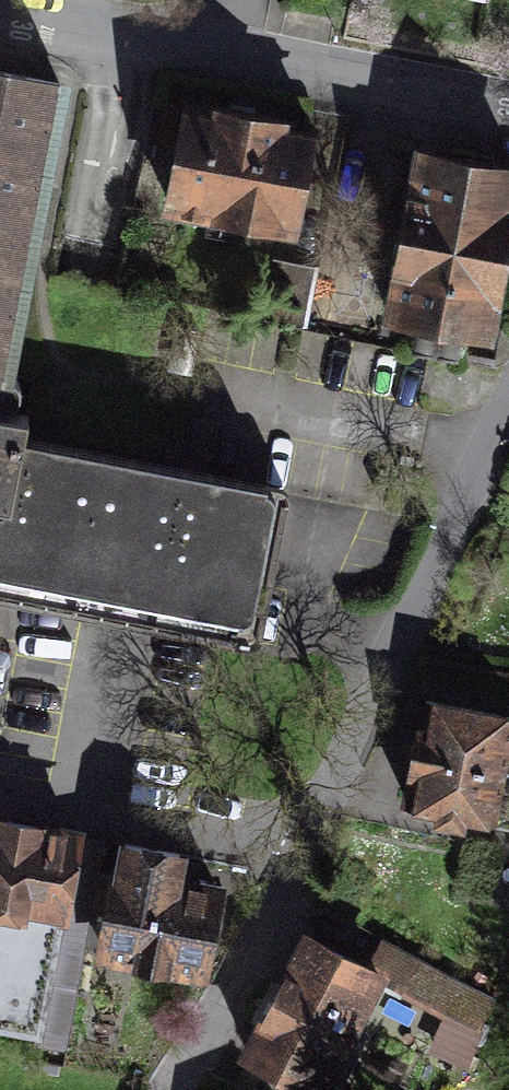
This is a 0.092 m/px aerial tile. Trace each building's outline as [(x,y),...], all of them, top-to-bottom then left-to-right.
[(0,77),(0,367),(8,369),(60,88),(0,77)] [(315,137),(173,107),(149,218),(291,248),(315,137)] [(409,164),(373,346),(487,368),(508,257),(508,184),(409,164)] [(255,640),(283,487),(13,438),(23,379),(0,375),(0,593),(255,640)] [(408,802),(508,821),(508,717),(427,702),(408,802)] [(39,1029),(37,1044),(68,1049),(105,841),(0,822),(0,1022),(39,1029)] [(180,855),(124,845),(119,876),(103,873),(97,905),(113,908),(104,954),(202,972),(218,888),(176,881),(180,855)] [(308,938),(248,1052),(320,1089),(322,1089),(329,1077),(339,1082),(366,1033),(344,1021),(370,971),(308,938)] [(385,942),(370,971),(479,1027),(494,998),(385,942)]
